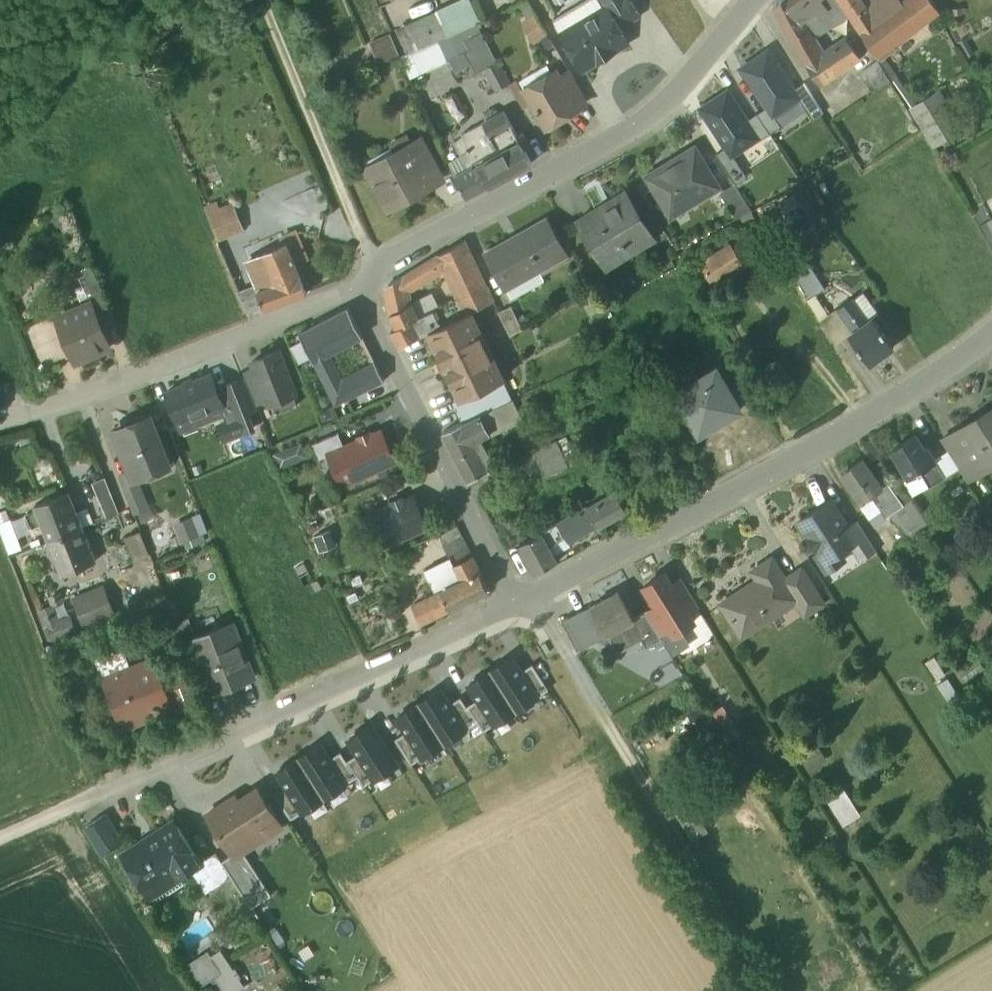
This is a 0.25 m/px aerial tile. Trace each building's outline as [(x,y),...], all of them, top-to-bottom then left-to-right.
[(468,0),(451,0),(391,27),(404,54),(477,21),(468,0)] [(633,0),(603,0),(605,3),(607,3),(620,25),(641,12),(633,0)] [(795,0),(778,0),(774,3),(800,49),(817,39),(798,7),(795,0)] [(854,18),(861,13),(858,9),(868,2),(866,0),(842,0),(854,18)] [(868,2),(858,9),(861,13),(854,18),(862,28),(900,0),(866,0),(868,2)] [(862,28),(877,51),(893,40),(931,12),(923,0),(900,0),(862,28)] [(936,0),(923,0),(931,12),(939,5),(936,0)] [(605,3),(562,29),(583,66),(597,58),(598,55),(598,53),(598,51),(609,45),(610,46),(612,47),(615,47),(628,39),(620,25),(607,3),(605,3)] [(535,10),(522,17),(534,39),(547,32),(535,10)] [(485,67),(499,60),(481,28),(465,37),(469,46),(464,49),(476,72),(485,67)] [(380,62),(400,54),(391,32),(371,40),(380,62)] [(822,51),(806,60),(820,80),(861,53),(848,33),(823,50),(822,51)] [(817,39),(800,49),(806,60),(822,51),(823,50),(817,39)] [(795,86),(769,48),(742,66),(768,104),(774,112),(775,112),(799,95),(800,94),(795,86)] [(888,73),(876,56),(863,66),(875,82),(888,73)] [(499,60),(485,67),(486,69),(497,88),(510,81),(499,60)] [(570,67),(560,74),(574,100),(585,93),(570,67)] [(556,68),(525,86),(548,123),(565,113),(562,107),(574,100),(560,74),(556,68)] [(805,79),(795,86),(800,94),(799,95),(814,117),(825,109),(805,79)] [(912,102),(911,103),(935,143),(964,125),(940,85),(929,92),(912,102)] [(762,137),(749,116),(730,87),(703,105),(728,143),(735,154),(762,137)] [(774,112),(768,104),(758,110),(771,131),(782,123),(775,112),(774,112)] [(518,133),(505,110),(484,121),(495,141),(484,147),(489,157),(506,148),(509,152),(524,144),(525,146),(530,143),(523,130),(518,133)] [(762,137),(771,131),(758,110),(749,116),(762,137)] [(470,130),(463,133),(471,148),(477,145),(478,145),(470,130)] [(441,173),(421,134),(407,142),(420,165),(419,166),(427,181),(441,173)] [(696,141),(674,154),(676,159),(648,176),(668,209),(701,189),(704,194),(721,183),(696,141)] [(407,142),(366,164),(389,206),(413,193),(411,189),(427,181),(419,166),(420,165),(407,142)] [(749,175),(735,154),(728,143),(716,151),(735,179),(737,183),(749,175)] [(485,159),(480,162),(479,162),(456,174),(467,195),(532,160),(525,146),(524,144),(509,152),(506,148),(489,157),(485,159)] [(477,145),(471,148),(477,159),(483,156),(477,145)] [(735,179),(720,189),(737,214),(753,206),(737,183),(735,179)] [(623,183),(594,201),(596,204),(578,215),(607,263),(655,234),(623,183)] [(207,205),(219,236),(244,227),(234,201),(222,206),(220,200),(207,205)] [(549,214),(485,250),(509,292),(573,256),(549,214)] [(296,230),(283,235),(286,241),(292,254),(304,249),(296,230)] [(466,237),(437,253),(443,266),(473,251),(466,237)] [(306,289),(292,254),(286,241),(244,258),(255,284),(264,306),(306,289)] [(731,243),(704,258),(716,277),(742,261),(731,243)] [(473,251),(443,266),(444,267),(457,294),(457,295),(465,311),(471,308),(494,297),(473,251)] [(437,253),(401,274),(405,288),(444,267),(443,266),(437,253)] [(825,283),(809,257),(796,265),(812,291),(816,289),(825,283)] [(95,260),(79,267),(90,292),(105,286),(95,260)] [(401,274),(387,282),(390,310),(409,301),(405,288),(401,274)] [(255,284),(240,290),(249,312),(264,306),(255,284)] [(879,307),(864,286),(854,293),(870,314),(874,311),(879,307)] [(103,288),(89,294),(92,300),(93,299),(101,318),(114,313),(103,288)] [(838,302),(829,309),(816,289),(812,291),(809,293),(837,338),(850,328),(855,325),(838,302)] [(854,293),(853,292),(838,302),(855,325),(870,314),(854,293)] [(419,313),(412,299),(409,301),(390,310),(397,324),(392,326),(400,342),(429,328),(465,311),(457,295),(419,313)] [(92,300),(58,314),(76,357),(111,342),(101,318),(93,299),(92,300)] [(343,374),(331,350),(364,333),(349,304),(300,329),(336,401),(385,377),(376,357),(343,374)] [(465,311),(429,328),(461,394),(462,395),(503,376),(471,308),(465,311)] [(855,325),(850,328),(871,357),(895,339),(874,311),(870,314),(855,325)] [(279,347),(253,357),(256,364),(269,397),(270,400),(272,399),(294,390),(296,390),(279,347)] [(675,389),(700,430),(743,403),(718,362),(675,389)] [(269,397),(256,364),(244,368),(257,401),(269,397)] [(212,372),(168,390),(182,425),(234,404),(225,384),(218,387),(212,372)] [(503,376),(462,395),(461,394),(455,397),(461,411),(510,389),(503,376)] [(255,406),(243,377),(225,384),(237,413),(217,421),(224,439),(254,426),(247,409),(255,406)] [(294,390),(272,399),(276,410),(298,401),(294,390)] [(521,413),(512,395),(499,401),(509,419),(521,413)] [(499,401),(481,410),(491,429),(509,419),(499,401)] [(977,416),(974,412),(942,432),(962,463),(975,455),(981,464),(991,458),(991,406),(977,416)] [(481,410),(445,427),(470,476),(487,467),(487,465),(494,461),(481,434),(491,429),(481,410)] [(151,414),(116,428),(132,469),(168,455),(151,414)] [(917,427),(893,441),(910,470),(921,463),(930,478),(946,469),(929,440),(925,442),(917,427)] [(339,428),(314,439),(320,454),(330,450),(345,443),(339,428)] [(381,428),(345,443),(330,450),(343,479),(394,457),(381,428)] [(230,447),(253,438),(249,430),(227,438),(230,447)] [(556,436),(534,446),(546,472),(568,462),(556,436)] [(277,450),(282,462),(306,453),(301,440),(277,450)] [(882,477),(863,450),(842,465),(861,493),(871,486),(887,508),(904,497),(896,486),(904,481),(895,469),(882,477)] [(120,507),(107,472),(94,477),(107,512),(120,507)] [(139,478),(125,483),(134,508),(148,502),(139,478)] [(629,478),(588,501),(599,519),(640,497),(637,491),(629,478)] [(70,488),(36,501),(50,535),(83,522),(70,488)] [(414,492),(377,508),(390,537),(427,521),(414,492)] [(830,494),(800,513),(809,527),(819,544),(821,543),(835,546),(836,547),(850,538),(850,537),(855,534),(847,521),(847,520),(830,494)] [(588,501),(559,517),(570,536),(593,522),(597,530),(603,526),(599,519),(588,501)] [(448,502),(438,507),(447,526),(458,521),(448,502)] [(13,512),(0,517),(11,548),(24,543),(13,512)] [(878,543),(858,513),(847,520),(847,521),(855,534),(850,537),(850,538),(861,554),(878,543)] [(559,517),(520,538),(536,567),(559,555),(550,540),(566,531),(559,517)] [(192,518),(180,523),(185,535),(197,530),(192,518)] [(83,522),(50,535),(63,570),(97,556),(83,522)] [(332,522),(315,530),(322,547),(339,540),(332,522)] [(141,528),(127,533),(136,556),(150,550),(141,528)] [(462,530),(444,539),(451,553),(455,560),(473,551),(462,530)] [(773,550),(754,563),(759,572),(723,596),(743,627),(798,592),(793,585),(795,584),(786,571),(787,571),(773,550)] [(463,575),(442,585),(452,603),(490,585),(473,551),(455,560),(463,575)] [(451,553),(426,565),(438,587),(442,585),(463,575),(455,560),(451,553)] [(823,595),(802,561),(787,571),(786,571),(795,584),(793,585),(798,592),(806,605),(823,595)] [(666,566),(645,579),(658,598),(671,621),(682,622),(696,614),(690,604),(676,582),(666,566)] [(686,576),(676,582),(690,604),(700,598),(686,576)] [(104,580),(75,592),(87,621),(115,609),(104,580)] [(619,584),(593,599),(608,627),(635,613),(634,611),(619,584)] [(438,587),(414,599),(422,617),(452,603),(442,585),(438,587)] [(671,621),(658,598),(648,604),(660,626),(671,621)] [(579,643),(608,627),(593,599),(564,615),(579,643)] [(71,613),(58,618),(52,602),(44,605),(54,632),(55,632),(76,624),(71,613)] [(648,604),(634,611),(635,613),(608,627),(619,646),(643,633),(648,642),(664,633),(660,626),(648,604)] [(54,632),(44,605),(40,606),(50,633),(54,632)] [(190,612),(178,617),(187,641),(198,637),(196,632),(198,631),(190,612)] [(198,631),(196,632),(198,637),(217,684),(253,670),(232,617),(198,631)] [(87,626),(63,635),(65,640),(89,631),(87,626)] [(128,634),(94,647),(103,671),(137,658),(128,634)] [(137,658),(103,671),(121,716),(154,702),(157,710),(175,703),(155,651),(137,658)] [(517,704),(539,690),(522,665),(513,651),(492,664),(517,704)] [(522,665),(539,690),(551,683),(534,657),(522,665)] [(496,718),(517,704),(492,664),(471,678),(480,692),(496,718)] [(441,684),(420,697),(445,736),(467,723),(450,698),(441,684)] [(462,690),(450,698),(467,723),(478,715),(469,699),(462,690)] [(480,692),(469,699),(478,715),(485,725),(496,718),(480,692)] [(420,697),(399,711),(408,725),(424,750),(445,736),(420,697)] [(723,698),(716,704),(721,712),(729,706),(723,698)] [(729,706),(721,712),(727,721),(735,715),(729,706)] [(372,718),(351,732),(361,747),(377,772),(398,758),(372,718)] [(424,750),(408,725),(396,732),(412,757),(424,750)] [(322,737),(300,751),(326,791),(348,777),(331,751),(322,737)] [(331,751),(348,777),(359,770),(349,754),(342,744),(331,751)] [(349,754),(359,770),(365,779),(377,772),(361,747),(349,754)] [(300,751),(279,765),(288,779),(305,805),(326,791),(300,751)] [(845,816),(863,804),(841,769),(823,781),(845,816)] [(680,777),(665,785),(694,833),(710,824),(680,777)] [(293,812),(305,805),(288,779),(276,787),(293,812)] [(259,781),(233,798),(230,793),(210,806),(236,847),(237,848),(245,844),(258,835),(253,826),(277,810),(259,781)] [(107,808),(86,821),(104,848),(124,835),(107,808)] [(176,813),(155,827),(158,831),(127,850),(147,880),(176,861),(181,869),(203,855),(176,813)] [(225,853),(254,901),(274,888),(245,844),(237,848),(236,847),(225,853)] [(233,869),(218,845),(207,851),(223,875),(233,869)] [(176,861),(147,880),(153,890),(154,890),(157,894),(185,875),(181,869),(176,861)] [(191,940),(217,921),(207,907),(181,926),(191,940)] [(210,945),(191,957),(203,975),(222,963),(210,945)]
